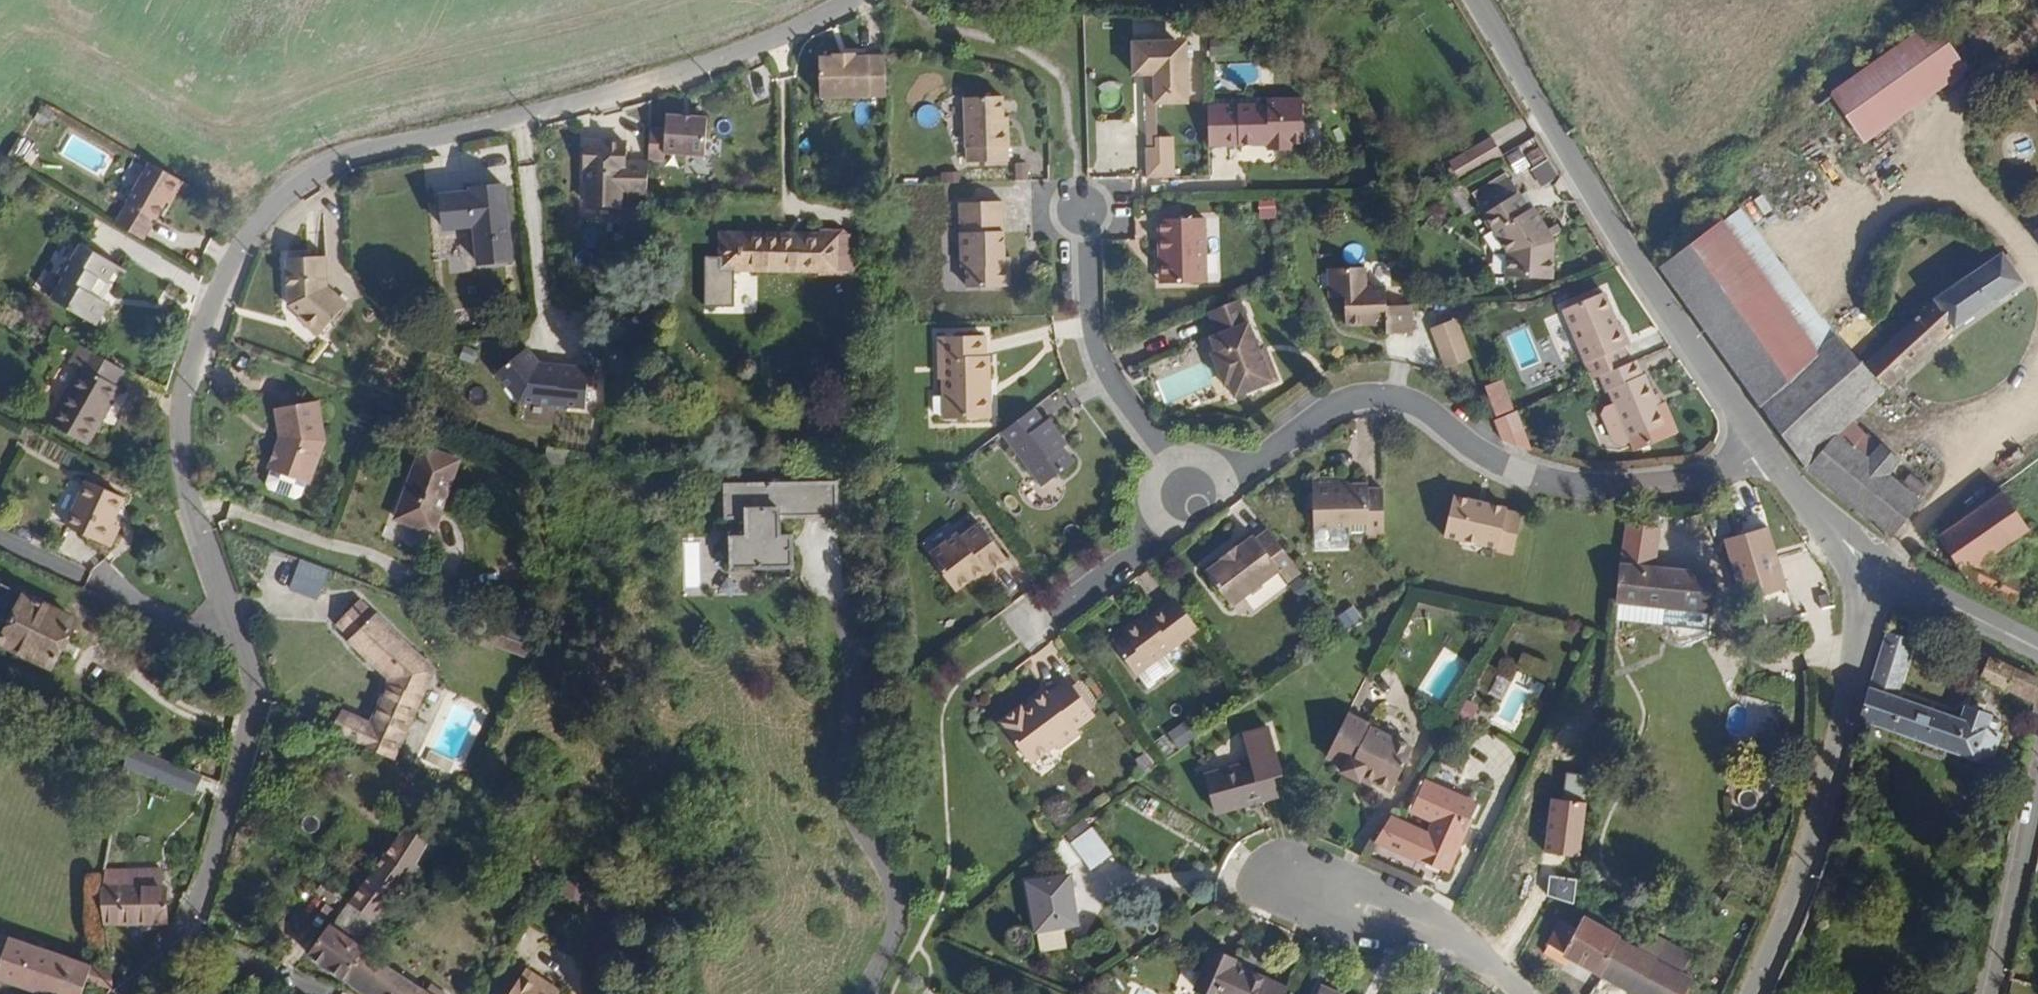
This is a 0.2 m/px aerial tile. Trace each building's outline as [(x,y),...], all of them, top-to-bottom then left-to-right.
[(1844,127),(1945,55),(1918,18),(1816,90),(1844,127)] [(1217,45),(1217,35),(1196,34),(1197,45),(1217,45)] [(1170,51),(1127,50),(1114,50),(1114,85),(1128,85),(1139,95),(1140,114),(1145,114),(1174,113),(1170,51)] [(888,101),(887,62),(857,63),(857,60),(836,60),(836,63),(820,64),(822,104),(888,101)] [(2027,62),(2013,74),(2037,104),(2037,75),(2027,62)] [(1146,152),(1145,114),(1140,114),(1139,95),(1128,85),(1133,162),(1146,161),(1146,152)] [(703,138),(707,100),(665,95),(664,109),(649,108),(647,141),(663,141),(664,134),(703,138)] [(1295,152),(1290,108),(1268,108),(1259,108),(1259,114),(1199,117),(1201,158),(1248,156),(1248,151),(1259,149),(1261,163),(1271,162),(1282,161),(1281,153),(1295,152)] [(995,142),(994,110),(959,112),(962,177),(1002,176),(1001,142),(995,142)] [(1514,148),(1505,132),(1460,156),(1469,172),(1514,148)] [(644,198),(646,161),(623,160),(624,141),(581,140),(580,182),(583,182),(583,205),(621,206),(621,190),(627,190),(628,197),(644,198)] [(27,174),(34,160),(17,150),(9,165),(27,174)] [(1163,190),(1162,151),(1146,152),(1146,161),(1133,162),(1134,191),(1163,190)] [(179,196),(188,177),(152,158),(130,203),(154,216),(158,218),(172,192),(179,196)] [(1557,230),(1542,205),(1538,208),(1519,175),(1489,192),(1513,235),(1508,264),(1549,270),(1557,230)] [(509,262),(505,182),(469,185),(470,190),(439,193),(441,227),(472,225),(475,264),(509,262)] [(154,216),(130,203),(120,223),(145,236),(154,216)] [(1816,327),(1735,212),(1657,257),(1739,393),(1816,327)] [(997,303),(995,216),(953,217),(955,282),(960,282),(961,303),(997,303)] [(1200,294),(1197,227),(1151,229),(1153,277),(1162,277),(1163,296),(1200,294)] [(852,280),(852,244),(721,239),(721,259),(721,276),(852,280)] [(94,291),(113,259),(78,240),(69,255),(60,250),(50,264),(49,266),(58,272),(46,293),(92,319),(102,295),(94,291)] [(1831,417),(1870,382),(1938,324),(2012,272),(1992,244),(1935,283),(1899,311),(1844,358),(1816,327),(1739,393),(1744,401),(1785,456),(1871,526),(1899,493),(1867,466),(1879,450),(1859,433),(1855,437),(1831,417)] [(46,293),(58,272),(49,266),(50,264),(38,257),(21,283),(44,297),(46,293)] [(721,276),(721,259),(705,259),(706,275),(721,276)] [(343,307),(325,290),(323,261),(285,261),(288,308),(298,317),(305,323),(302,326),(315,337),(343,307)] [(1163,296),(1162,277),(1153,277),(1154,296),(1163,296)] [(1376,316),(1376,296),(1356,297),(1356,278),(1319,279),(1320,308),(1336,307),(1337,336),(1376,335),(1376,343),(1403,343),(1402,315),(1376,316)] [(1619,353),(1601,302),(1598,302),(1593,284),(1574,291),(1579,310),(1559,316),(1559,320),(1584,389),(1596,385),(1621,376),(1617,362),(1619,353)] [(1579,310),(1574,291),(1554,299),(1559,316),(1579,310)] [(1258,360),(1236,302),(1206,315),(1215,338),(1207,341),(1213,356),(1210,358),(1222,387),(1228,385),(1233,400),(1276,383),(1266,357),(1258,360)] [(1474,322),(1471,310),(1460,312),(1464,325),(1474,322)] [(1442,328),(1441,314),(1427,315),(1428,329),(1442,328)] [(305,323),(298,317),(295,320),(302,326),(305,323)] [(124,366),(74,338),(65,356),(74,361),(114,383),(124,366)] [(544,406),(543,365),(539,365),(526,349),(495,375),(519,403),(544,406)] [(985,392),(984,369),(979,369),(979,352),(937,353),(937,430),(980,429),(980,393),(985,392)] [(86,436),(114,383),(74,361),(47,413),(86,436)] [(587,411),(590,370),(543,365),(544,406),(587,411)] [(1657,440),(1632,372),(1621,376),(1596,385),(1606,412),(1621,451),(1657,440)] [(1498,414),(1517,407),(1506,377),(1487,384),(1498,414)] [(321,438),(310,388),(268,396),(275,430),(262,463),(303,479),(321,438)] [(1527,422),(1525,411),(1511,417),(1513,426),(1527,422)] [(1621,451),(1606,412),(1601,414),(1595,423),(1605,450),(1615,453),(1621,451)] [(1512,443),(1505,418),(1495,422),(1502,446),(1512,443)] [(994,444),(1031,493),(1034,498),(1065,475),(1050,453),(1055,450),(1043,432),(1038,436),(1026,419),(994,444)] [(433,538),(459,463),(421,450),(394,522),(433,538)] [(111,517),(123,494),(87,475),(65,517),(107,540),(117,521),(111,517)] [(840,520),(840,488),(730,490),(731,522),(750,523),(751,544),(731,545),(731,549),(731,574),(767,573),(767,584),(795,584),(794,543),(782,543),(782,522),(840,520)] [(1974,559),(2012,533),(1982,489),(1920,531),(1951,573),(1996,595),(2001,571),(1974,559)] [(1378,548),(1376,504),(1363,504),(1357,498),(1346,499),(1341,505),(1333,497),(1304,499),(1307,543),(1341,543),(1341,549),(1378,548)] [(1506,567),(1515,527),(1500,524),(1497,519),(1445,507),(1435,547),(1451,551),(1449,558),(1469,563),(1471,557),(1486,560),(1485,563),(1506,567)] [(1791,584),(1766,521),(1736,531),(1722,536),(1743,601),(1791,584)] [(1000,569),(976,535),(957,549),(954,545),(923,569),(949,606),(1000,569)] [(1274,591),(1290,580),(1262,543),(1248,552),(1245,548),(1215,568),(1218,573),(1199,585),(1223,621),(1272,588),(1274,591)] [(1706,601),(1710,556),(1620,551),(1615,595),(1706,601)] [(292,589),(324,595),(330,565),(298,559),(292,589)] [(1279,598),(1295,587),(1290,580),(1274,591),(1279,598)] [(382,671),(414,638),(404,629),(401,631),(354,585),(338,601),(348,613),(337,625),(382,671)] [(72,613),(21,588),(0,631),(0,635),(50,659),(72,613)] [(1131,690),(1165,664),(1193,643),(1170,611),(1162,617),(1139,634),(1133,633),(1119,643),(1117,651),(1108,658),(1131,690)] [(1960,657),(1913,636),(1911,642),(1957,664),(1960,657)] [(416,701),(438,662),(414,638),(382,671),(383,681),(416,701)] [(1988,741),(1992,729),(1957,716),(1951,729),(1887,706),(1903,647),(1879,640),(1861,705),(1853,732),(1917,755),(1934,761),(1978,777),(1990,744),(1988,741)] [(1517,670),(1499,723),(1516,729),(1534,676),(1517,670)] [(382,761),(416,701),(383,681),(360,718),(335,703),(321,728),(382,761)] [(1087,730),(1061,692),(1043,705),(1018,722),(1016,719),(994,734),(1024,778),(1047,761),(1049,765),(1074,748),(1070,742),(1087,730)] [(1466,745),(1477,726),(1464,719),(1453,737),(1466,745)] [(1392,798),(1411,754),(1367,734),(1369,731),(1346,720),(1326,763),(1343,772),(1341,778),(1361,788),(1363,784),(1392,798)] [(1281,805),(1279,786),(1288,785),(1284,734),(1259,736),(1260,766),(1213,770),(1216,809),(1281,805)] [(194,781),(122,744),(118,761),(187,797),(194,781)] [(1932,768),(1934,761),(1917,755),(1915,761),(1932,768)] [(1455,879),(1483,816),(1435,793),(1422,819),(1445,830),(1438,846),(1398,827),(1386,848),(1455,879)] [(421,860),(436,826),(407,812),(382,863),(417,881),(428,863),(421,860)] [(1125,869),(1104,841),(1083,856),(1103,884),(1125,869)] [(1092,875),(1076,854),(1064,861),(1080,884),(1092,875)] [(390,918),(417,881),(382,863),(361,903),(390,918)] [(1089,937),(1080,889),(1037,896),(1048,951),(1069,947),(1068,941),(1089,937)] [(160,930),(161,894),(97,894),(98,929),(160,930)] [(346,980),(369,950),(390,918),(361,903),(345,933),(334,925),(311,957),(346,980)] [(1692,975),(1678,968),(1655,956),(1577,913),(1570,927),(1556,919),(1542,944),(1564,956),(1637,993),(1683,993),(1692,975)] [(1678,968),(1687,950),(1665,938),(1655,956),(1678,968)] [(0,941),(0,985),(25,993),(79,993),(82,987),(101,993),(100,975),(0,941)] [(1564,956),(1542,944),(1539,951),(1560,963),(1564,956)] [(1071,957),(1069,947),(1048,951),(1050,962),(1071,957)] [(369,950),(346,980),(367,993),(432,993),(369,950)] [(1239,972),(1241,968),(1219,957),(1202,993),(1286,993),(1239,972)] [(527,990),(532,980),(518,971),(503,993),(534,993),(527,990)] [(532,980),(527,990),(534,993),(551,993),(552,992),(532,980)] [(439,985),(433,993),(451,993),(439,985)]
